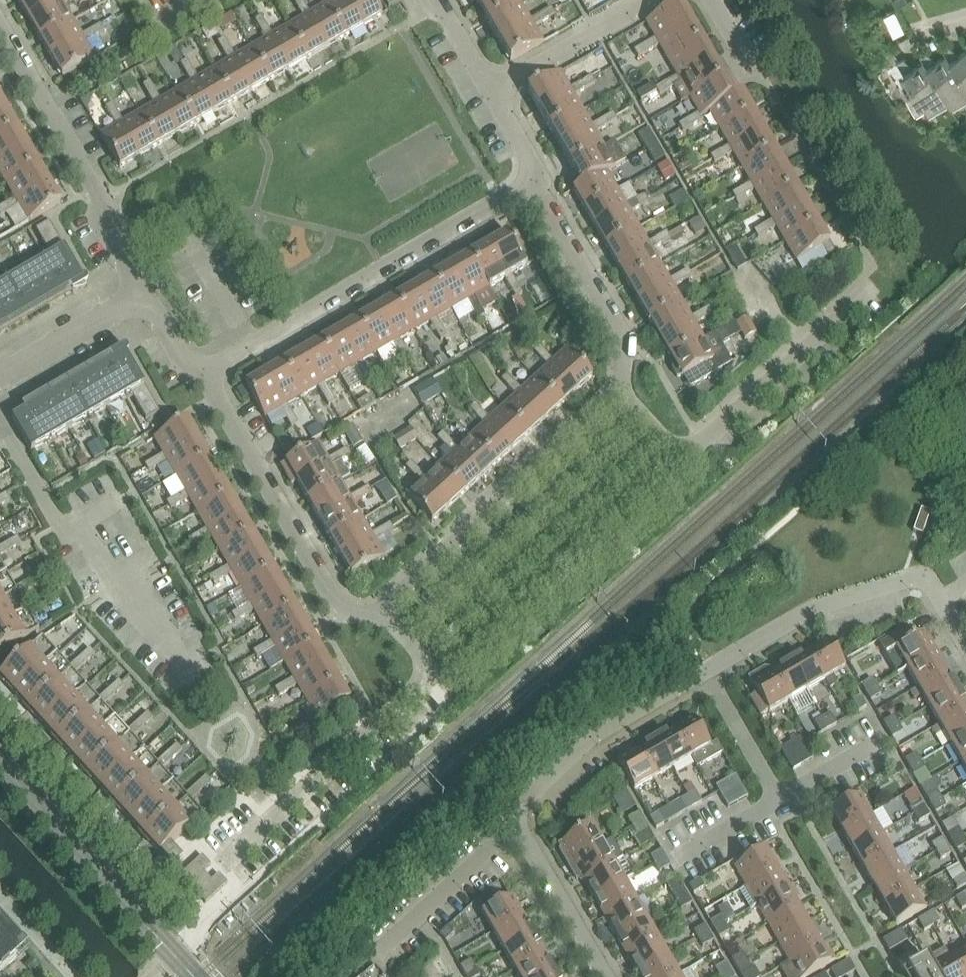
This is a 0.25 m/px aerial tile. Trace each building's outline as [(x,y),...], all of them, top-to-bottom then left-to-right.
[(72,0),(21,0),(19,1),(30,20),(62,1),(64,5),(72,0)] [(163,0),(145,0),(153,8),(163,0)] [(298,8),(305,4),(303,0),(293,0),(298,8)] [(326,5),(345,37),(363,26),(348,0),(333,0),(326,5)] [(363,26),(382,15),(373,0),(348,0),(363,26)] [(489,23),(521,4),(519,0),(485,0),(478,4),(489,23)] [(73,20),(64,5),(62,1),(30,20),(40,39),(73,20)] [(647,22),(656,38),(658,41),(691,22),(679,3),(647,22)] [(303,17),(288,26),(307,59),(326,48),(307,15),(310,13),(305,4),(298,8),(303,17)] [(534,26),(545,20),(541,13),(530,19),(521,4),(489,23),(499,42),(532,23),(534,26)] [(326,5),(310,13),(307,15),(326,48),(345,37),(326,5)] [(552,7),(541,13),(545,20),(556,14),(552,7)] [(261,30),(268,26),(262,16),(255,20),(261,30)] [(856,17),(847,22),(852,29),(860,24),(856,17)] [(86,42),(95,36),(91,29),(82,35),(73,20),(40,39),(51,57),(84,38),(86,42)] [(660,45),(669,60),(702,41),(691,22),(658,41),(656,38),(645,44),(649,51),(660,45)] [(543,42),(534,26),(532,23),(499,42),(511,61),(543,42)] [(101,24),(91,29),(95,36),(105,31),(101,24)] [(128,24),(122,28),(127,38),(134,34),(128,24)] [(266,39),(251,48),(270,81),(289,70),(270,37),(273,35),(268,26),(261,30),(266,39)] [(307,59),(288,26),(273,35),(270,37),(289,70),(307,59)] [(51,57),(62,77),(95,58),(86,42),(84,38),(51,57)] [(223,51),(230,47),(225,38),(218,42),(223,51)] [(712,60),(702,41),(669,60),(678,75),(680,79),(712,60)] [(645,44),(634,51),(638,57),(649,51),(645,44)] [(947,55),(965,87),(965,51),(957,57),(950,46),(944,49),(947,55)] [(233,102),(251,91),(232,59),(236,57),(230,47),(223,51),(229,61),(214,70),(233,102)] [(232,59),(251,91),(270,81),(251,48),(236,57),(232,59)] [(965,102),(965,87),(947,55),(934,63),(927,52),(921,56),(924,61),(950,104),(949,105),(952,110),(965,102)] [(907,98),(917,115),(925,110),(929,116),(949,105),(950,104),(924,61),(911,69),(905,58),(898,62),(899,64),(911,86),(916,93),(907,98)] [(186,73),(193,69),(187,60),(181,64),(186,73)] [(723,78),(712,60),(680,79),(678,75),(667,82),(671,89),(670,89),(672,94),(676,92),(682,103),(690,97),(723,78)] [(899,64),(889,70),(901,92),(911,86),(899,64)] [(195,124),(214,113),(195,80),(198,78),(193,69),(186,73),(191,82),(176,91),(195,124)] [(198,78),(195,80),(214,113),(233,102),(214,70),(198,78)] [(539,110),(572,91),(570,88),(561,72),(528,91),(539,110)] [(591,75),(581,82),(585,89),(595,82),(591,75)] [(734,97),(723,78),(690,97),(699,113),(702,117),(702,116),(710,112),(710,111),(734,97)] [(149,95),(156,91),(150,81),(143,85),(149,95)] [(574,95),(585,89),(581,82),(570,88),(572,91),(539,110),(550,129),(583,110),(574,95)] [(660,95),(670,89),(671,89),(667,82),(656,88),(658,91),(660,95)] [(653,83),(637,92),(641,100),(658,91),(656,88),(653,83)] [(158,146),(177,135),(158,102),(161,100),(156,91),(149,95),(154,104),(139,113),(158,146)] [(176,91),(161,100),(158,102),(177,135),(195,124),(176,91)] [(734,97),(710,111),(710,112),(721,130),(754,111),(742,92),(734,97)] [(111,116),(118,112),(113,103),(106,107),(111,116)] [(17,126),(7,108),(0,112),(0,137),(17,126)] [(561,148),(594,129),(592,125),(583,110),(550,129),(561,148)] [(764,130),(754,111),(721,130),(730,145),(732,149),(764,130)] [(120,168),(139,156),(120,124),(124,122),(118,112),(111,116),(117,126),(101,135),(120,168)] [(120,124),(139,156),(158,146),(139,113),(124,122),(120,124)] [(613,113),(602,119),(606,126),(617,120),(613,113)] [(694,125),(704,119),(702,116),(702,117),(699,113),(689,119),(694,125)] [(596,132),(606,126),(602,119),(592,125),(594,129),(561,148),(572,166),(604,147),(596,132)] [(694,125),(689,119),(679,124),(683,131),(694,125)] [(28,145),(17,126),(0,137),(0,162),(28,145)] [(649,128),(638,135),(646,148),(657,142),(649,128)] [(734,152),(743,167),(775,148),(764,130),(732,149),(730,145),(720,150),(724,157),(734,152)] [(626,161),(615,141),(604,147),(572,166),(582,184),(583,185),(607,171),(607,172),(626,161)] [(657,142),(646,148),(654,162),(665,156),(657,142)] [(6,183),(39,164),(28,145),(0,162),(0,172),(6,183)] [(786,167),(775,148),(743,167),(751,182),(753,186),(786,167)] [(720,150),(711,156),(715,163),(724,157),(720,150)] [(668,161),(657,167),(660,172),(665,181),(676,175),(668,161)] [(17,202),(50,183),(39,164),(6,183),(15,198),(17,202)] [(755,189),(764,205),(797,186),(786,167),(753,186),(751,182),(742,188),(746,195),(755,189)] [(607,171),(583,185),(582,184),(574,189),(585,209),(617,190),(607,172),(607,171)] [(61,202),(50,183),(17,202),(15,198),(6,204),(10,210),(19,205),(28,221),(61,202)] [(764,205),(773,220),(775,223),(808,204),(797,186),(764,205)] [(746,195),(742,188),(733,193),(737,200),(746,195)] [(684,189),(675,194),(680,204),(689,199),(684,189)] [(617,190),(585,209),(596,227),(628,208),(626,205),(617,190)] [(645,194),(636,199),(640,206),(649,201),(645,194)] [(630,212),(640,206),(636,199),(626,205),(628,208),(596,227),(606,246),(639,227),(630,212)] [(1,216),(10,210),(6,204),(0,207),(0,215),(1,216)] [(819,223),(808,204),(775,223),(773,220),(764,225),(768,232),(777,227),(786,242),(819,223)] [(699,217),(689,224),(695,234),(706,228),(699,217)] [(51,238),(57,235),(49,222),(36,230),(44,243),(51,238)] [(835,252),(819,223),(786,242),(797,261),(823,246),(828,256),(835,252)] [(758,238),(768,232),(764,225),(754,231),(758,238)] [(639,227),(606,246),(617,265),(650,246),(648,242),(639,227)] [(667,231),(657,237),(661,244),(671,238),(667,231)] [(508,232),(489,244),(508,276),(512,274),(527,265),(508,232)] [(44,243),(51,256),(64,248),(57,235),(51,238),(44,243)] [(765,251),(783,243),(779,235),(761,244),(765,251)] [(652,249),(661,244),(657,237),(648,242),(650,246),(617,265),(628,283),(661,264),(652,249)] [(471,254),(490,287),(505,278),(510,288),(517,284),(512,274),(508,276),(489,244),(471,254)] [(737,247),(727,252),(734,264),(744,258),(737,247)] [(8,280),(0,285),(0,329),(71,288),(74,293),(87,285),(65,248),(64,248),(8,280)] [(471,298),(474,296),(490,287),(471,254),(452,265),(471,298)] [(639,302),(672,283),(670,280),(661,264),(628,283),(639,302)] [(474,296),(471,298),(452,265),(433,276),(452,309),(468,300),(473,309),(480,305),(474,296)] [(688,269),(679,274),(683,281),(692,276),(688,269)] [(674,286),(683,281),(679,274),(670,280),(672,283),(639,302),(650,321),(682,302),(674,286)] [(434,320),(437,318),(452,309),(433,276),(415,287),(434,320)] [(510,288),(516,297),(523,293),(517,284),(510,288)] [(415,287),(396,298),(415,330),(430,322),(436,331),(443,327),(437,318),(434,320),(415,287)] [(396,341),(400,339),(415,330),(396,298),(377,309),(396,341)] [(682,302),(650,321),(661,339),(693,320),(691,317),(682,302)] [(480,305),(473,309),(478,319),(485,315),(480,305)] [(701,312),(705,318),(714,313),(710,306),(701,312)] [(527,307),(517,312),(520,320),(531,314),(527,307)] [(400,339),(396,341),(377,309),(359,319),(378,352),(393,343),(398,353),(405,349),(400,339)] [(704,339),(695,324),(705,318),(701,312),(691,317),(693,320),(661,339),(671,358),(704,339)] [(748,318),(737,324),(742,333),(746,339),(756,333),(755,330),(748,318)] [(359,363),(362,361),(378,352),(359,319),(340,330),(359,363)] [(441,340),(448,336),(443,327),(436,331),(441,340)] [(340,330),(321,341),(340,374),(355,365),(361,374),(368,370),(362,361),(359,363),(340,330)] [(714,334),(704,339),(671,358),(675,364),(673,366),(672,368),(677,377),(679,377),(682,376),(683,377),(701,367),(707,377),(731,363),(714,334)] [(322,385),(325,383),(340,374),(321,341),(303,352),(322,385)] [(533,350),(540,358),(546,353),(539,345),(533,350)] [(449,346),(445,348),(451,360),(456,357),(449,346)] [(113,360),(32,407),(12,419),(32,452),(145,386),(123,348),(110,356),(113,360)] [(551,363),(576,391),(592,376),(567,348),(554,361),(551,363)] [(404,362),(411,358),(405,349),(398,353),(404,362)] [(303,352),(284,363),(303,396),(318,387),(324,396),(331,392),(325,383),(322,385),(303,352)] [(554,361),(546,353),(540,358),(548,366),(535,378),(560,406),(576,391),(551,363),(554,361)] [(738,358),(730,362),(731,363),(732,365),(724,370),(728,375),(742,364),(738,358)] [(307,403),(303,396),(284,363),(265,374),(284,406),(288,404),(292,412),(307,403)] [(361,374),(366,384),(373,380),(368,370),(361,374)] [(293,414),(292,412),(288,404),(284,406),(265,374),(246,385),(265,418),(281,408),(286,418),(293,414)] [(501,379),(509,387),(514,382),(507,374),(501,379)] [(433,378),(413,389),(422,404),(442,393),(433,378)] [(519,392),(544,420),(560,406),(535,378),(522,390),(519,392)] [(522,390),(514,382),(509,387),(516,395),(503,407),(528,435),(544,420),(519,392),(522,390)] [(243,400),(252,395),(246,385),(237,390),(243,400)] [(139,406),(152,399),(145,386),(132,393),(139,406)] [(324,396),(329,405),(336,401),(331,392),(324,396)] [(371,394),(357,403),(362,412),(377,403),(371,394)] [(160,412),(152,399),(139,406),(146,420),(160,412)] [(469,408),(477,416),(483,411),(475,403),(469,408)] [(503,407),(490,419),(487,422),(512,449),(528,435),(503,407)] [(490,419),(483,411),(477,416),(484,424),(471,436),(496,464),(512,449),(487,422),(490,419)] [(299,423),(293,414),(286,418),(292,427),(299,423)] [(168,461),(166,457),(199,438),(188,419),(155,438),(164,454),(155,459),(159,466),(168,461)] [(353,424),(343,430),(353,448),(364,442),(353,424)] [(411,427),(393,438),(401,449),(418,439),(411,427)] [(437,437),(445,445),(451,440),(443,432),(437,437)] [(480,479),(496,464),(471,436),(458,448),(455,451),(480,479)] [(166,457),(168,461),(177,476),(210,457),(199,438),(166,457)] [(458,448),(451,440),(445,445),(452,453),(439,465),(464,493),(480,479),(455,451),(458,448)] [(332,466),(342,461),(338,454),(328,459),(319,444),(287,463),(298,482),(331,463),(332,466)] [(347,448),(338,454),(342,461),(351,455),(347,448)] [(84,455),(76,459),(80,467),(88,463),(84,455)] [(220,476),(210,457),(177,476),(186,491),(176,497),(180,503),(190,498),(188,495),(220,476)] [(155,459),(145,465),(149,472),(159,466),(155,459)] [(413,474),(419,469),(411,461),(405,466),(413,474)] [(341,481),(332,466),(331,463),(298,482),(309,500),(341,481)] [(423,480),(448,508),(464,493),(439,465),(426,477),(423,480)] [(426,477),(419,469),(413,474),(420,482),(407,495),(432,523),(448,508),(423,480),(426,477)] [(382,474),(373,479),(377,485),(385,480),(382,474)] [(188,495),(190,498),(198,513),(231,494),(220,476),(188,495)] [(382,493),(391,488),(386,480),(375,487),(382,493)] [(354,504),(363,498),(359,491),(350,497),(341,481),(309,500),(320,519),(352,500),(354,504)] [(369,486),(359,491),(363,498),(373,493),(369,486)] [(11,500),(7,493),(0,497),(0,506),(11,500)] [(242,513),(231,494),(198,513),(207,528),(198,534),(202,541),(211,535),(209,532),(242,513)] [(167,502),(171,509),(180,503),(176,497),(167,502)] [(320,519),(330,538),(363,519),(354,504),(352,500),(320,519)] [(913,531),(922,534),(930,511),(921,508),(913,531)] [(211,535),(220,551),(253,532),(242,513),(209,532),(211,535)] [(376,541),(385,535),(381,528),(372,534),(363,519),(330,538),(341,556),(374,537),(376,541)] [(390,523),(381,528),(385,535),(395,530),(390,523)] [(264,550),(253,532),(220,551),(229,566),(220,571),(224,578),(233,573),(231,569),(264,550)] [(189,539),(193,546),(202,541),(198,534),(189,539)] [(10,551),(22,544),(18,537),(6,544),(10,551)] [(376,541),(374,537),(341,556),(352,576),(385,557),(376,541)] [(10,551),(6,544),(0,547),(0,557),(10,551)] [(231,569),(233,573),(242,588),(275,569),(264,550),(231,569)] [(39,630),(19,595),(31,588),(27,581),(15,588),(0,562),(0,652),(39,630)] [(255,610),(253,607),(285,588),(275,569),(242,588),(251,603),(241,609),(245,616),(255,610)] [(210,577),(214,584),(224,578),(220,571),(210,577)] [(40,574),(27,581),(31,588),(44,581),(40,574)] [(253,607),(255,610),(263,625),(296,606),(285,588),(253,607)] [(276,647),(274,644),(307,625),(296,606),(263,625),(272,641),(263,646),(267,653),(276,647)] [(232,614),(236,621),(245,616),(241,609),(232,614)] [(274,644),(276,647),(285,663),(318,644),(307,625),(274,644)] [(880,645),(897,675),(908,668),(937,651),(926,632),(916,638),(910,628),(880,645)] [(29,709),(160,853),(203,814),(191,801),(201,791),(196,785),(185,795),(162,769),(172,759),(167,753),(156,763),(133,737),(143,727),(138,722),(127,731),(104,705),(114,696),(109,690),(98,699),(75,673),(85,664),(80,658),(69,667),(42,638),(0,676),(0,677),(29,709)] [(809,650),(826,680),(831,688),(838,684),(833,675),(845,668),(828,638),(809,650)] [(329,662),(318,644),(285,663),(294,678),(285,683),(289,690),(298,685),(296,681),(329,662)] [(258,658),(267,653),(263,646),(254,651),(258,658)] [(90,648),(80,658),(85,664),(95,654),(90,648)] [(807,690),(826,680),(809,650),(790,660),(807,690)] [(908,668),(918,687),(948,670),(937,651),(908,668)] [(790,660),(771,671),(788,701),(807,690),(790,660)] [(296,681),(298,685),(307,700),(340,681),(329,662),(296,681)] [(751,697),(762,715),(768,711),(769,712),(788,701),(771,671),(765,675),(762,670),(749,677),(758,693),(751,697)] [(948,670),(918,687),(910,692),(914,700),(923,695),(929,706),(959,689),(948,670)] [(866,693),(877,686),(873,678),(862,685),(866,693)] [(124,686),(119,680),(109,690),(114,696),(124,686)] [(318,719),(351,700),(340,681),(307,700),(316,715),(306,721),(310,728),(320,722),(318,719)] [(285,683),(275,689),(279,696),(289,690),(285,683)] [(250,684),(244,688),(248,696),(255,692),(250,684)] [(877,686),(866,693),(871,700),(882,694),(877,686)] [(940,725),(965,710),(965,701),(959,689),(929,706),(940,725)] [(853,700),(859,711),(867,707),(861,695),(853,700)] [(951,743),(965,735),(965,710),(940,725),(931,730),(936,737),(945,732),(951,743)] [(154,718),(148,712),(138,722),(143,727),(154,718)] [(823,718),(829,729),(837,724),(831,713),(823,718)] [(674,727),(691,757),(697,767),(724,752),(717,741),(710,745),(693,716),(674,727)] [(888,730),(899,723),(894,716),(883,722),(888,730)] [(829,729),(823,718),(815,722),(821,733),(829,729)] [(899,723),(888,730),(892,738),(903,731),(899,723)] [(673,768),(691,757),(674,727),(655,738),(673,768)] [(962,762),(965,760),(965,735),(951,743),(962,762)] [(801,737),(781,749),(793,770),(813,759),(801,737)] [(654,779),(673,768),(655,738),(637,749),(654,779)] [(907,743),(899,748),(903,755),(911,751),(907,743)] [(177,744),(167,753),(172,759),(183,750),(177,744)] [(654,779),(637,749),(617,760),(634,790),(654,779)] [(909,767),(921,761),(916,753),(905,760),(909,767)] [(921,761),(909,767),(914,775),(925,769),(921,761)] [(900,764),(889,770),(894,778),(905,772),(900,764)] [(925,769),(914,775),(920,786),(931,780),(925,769)] [(716,786),(720,792),(728,807),(748,796),(736,774),(726,780),(716,786)] [(196,785),(201,791),(212,782),(206,776),(196,785)] [(691,783),(684,787),(688,795),(696,791),(691,783)] [(688,795),(695,806),(702,802),(696,791),(688,795)] [(931,805),(942,799),(938,791),(926,797),(931,805)] [(842,831),(872,814),(861,794),(831,812),(842,831)] [(688,795),(680,800),(687,811),(695,806),(688,795)] [(942,799),(931,805),(936,813),(947,806),(942,799)] [(680,800),(670,806),(676,817),(687,811),(680,800)] [(915,814),(926,808),(921,800),(910,807),(915,814)] [(670,806),(658,813),(665,824),(676,817),(670,806)] [(926,808),(915,814),(919,822),(930,816),(926,808)] [(634,827),(645,820),(640,813),(629,819),(634,827)] [(658,813),(650,817),(657,828),(665,824),(658,813)] [(842,831),(853,850),(883,833),(872,814),(842,831)] [(953,817),(942,824),(948,835),(959,828),(953,817)] [(645,820),(634,827),(638,835),(649,828),(645,820)] [(904,833),(910,844),(933,833),(927,822),(904,833)] [(562,842),(565,847),(560,850),(568,865),(603,844),(592,825),(562,842)] [(953,842),(964,836),(959,828),(948,835),(953,842)] [(883,833),(853,850),(864,868),(894,851),(883,833)] [(953,842),(957,850),(965,845),(965,840),(964,836),(953,842)] [(936,852),(947,846),(943,838),(932,844),(936,852)] [(623,858),(612,839),(603,844),(568,865),(577,879),(582,876),(584,880),(623,858)] [(947,846),(936,852),(941,860),(952,853),(947,846)] [(736,867),(747,886),(776,869),(765,849),(749,859),(736,867)] [(655,864),(666,858),(662,850),(651,856),(655,864)] [(875,887),(905,870),(894,851),(864,868),(875,887)] [(746,853),(732,861),(736,867),(749,859),(746,853)] [(202,855),(195,862),(204,871),(211,865),(202,855)] [(595,899),(625,882),(633,877),(623,858),(584,880),(595,899)] [(666,858),(655,864),(660,872),(671,866),(666,858)] [(188,869),(196,878),(204,871),(195,862),(188,869)] [(958,864),(947,870),(954,882),(965,875),(958,864)] [(196,878),(188,869),(180,875),(189,884),(196,878)] [(776,869),(747,886),(740,890),(751,909),(758,905),(787,888),(776,869)] [(905,870),(875,887),(885,906),(915,889),(905,870)] [(196,878),(205,887),(212,880),(204,871),(196,878)] [(212,880),(220,890),(228,883),(219,873),(212,880)] [(958,890),(965,885),(965,878),(965,875),(954,882),(958,890)] [(205,887),(196,878),(189,884),(197,894),(205,887)] [(701,879),(689,885),(694,893),(705,887),(701,879)] [(212,880),(205,887),(213,896),(220,890),(212,880)] [(595,899),(606,918),(636,900),(625,882),(595,899)] [(758,905),(768,923),(798,906),(795,901),(800,898),(792,885),(787,888),(758,905)] [(213,896),(205,887),(197,894),(206,903),(213,896)] [(677,902),(688,896),(684,887),(672,894),(677,902)] [(885,906),(897,925),(927,908),(915,889),(885,906)] [(963,894),(956,898),(962,909),(965,907),(965,898),(963,894)] [(483,913),(494,932),(524,915),(513,896),(483,913)] [(688,896),(677,902),(681,909),(693,903),(688,896)] [(606,918),(617,936),(646,919),(636,900),(606,918)] [(779,942),(809,925),(798,906),(768,923),(779,942)] [(926,915),(932,926),(940,922),(934,911),(926,915)] [(494,932),(505,951),(535,934),(524,915),(494,932)] [(715,929),(726,923),(721,915),(710,922),(715,929)] [(932,926),(926,915),(918,920),(924,931),(932,926)] [(657,938),(646,919),(617,936),(627,955),(657,938)] [(18,958),(14,954),(24,945),(0,920),(0,974),(18,958)] [(779,942),(790,961),(820,944),(817,938),(822,935),(814,922),(809,925),(779,942)] [(726,923),(715,929),(719,937),(730,931),(726,923)] [(698,939),(710,932),(705,925),(694,931),(698,939)] [(449,926),(440,934),(440,935),(446,941),(455,932),(449,926)] [(895,933),(902,944),(908,940),(902,929),(895,933)] [(710,932),(698,939),(703,947),(714,940),(710,932)] [(902,944),(895,933),(889,936),(896,948),(902,944)] [(505,951),(516,970),(545,952),(535,934),(505,951)] [(896,948),(889,936),(883,940),(889,951),(896,948)] [(668,956),(657,938),(627,955),(638,974),(668,956)] [(779,967),(785,976),(807,976),(831,963),(836,960),(828,946),(823,949),(820,944),(790,961),(779,967)] [(950,957),(961,976),(965,976),(965,948),(950,957)] [(950,957),(945,949),(927,959),(932,967),(931,968),(936,976),(961,976),(950,957)] [(520,976),(546,976),(556,971),(545,952),(516,970),(520,976)] [(736,967),(748,960),(743,953),(732,959),(736,967)] [(640,976),(676,976),(679,975),(668,956),(638,974),(640,976)] [(33,957),(25,965),(32,973),(40,966),(33,957)] [(843,963),(850,974),(856,970),(850,959),(843,963)] [(927,959),(907,971),(911,976),(936,976),(931,968),(932,967),(927,959)] [(465,974),(476,968),(471,960),(460,966),(465,974)] [(748,960),(736,967),(741,975),(752,968),(748,960)] [(720,976),(731,970),(727,962),(716,968),(720,976)] [(837,967),(843,976),(845,976),(850,974),(843,963),(837,967)] [(837,967),(831,970),(835,976),(843,976),(837,967)] [(465,974),(466,976),(478,976),(480,975),(476,968),(465,974)]
